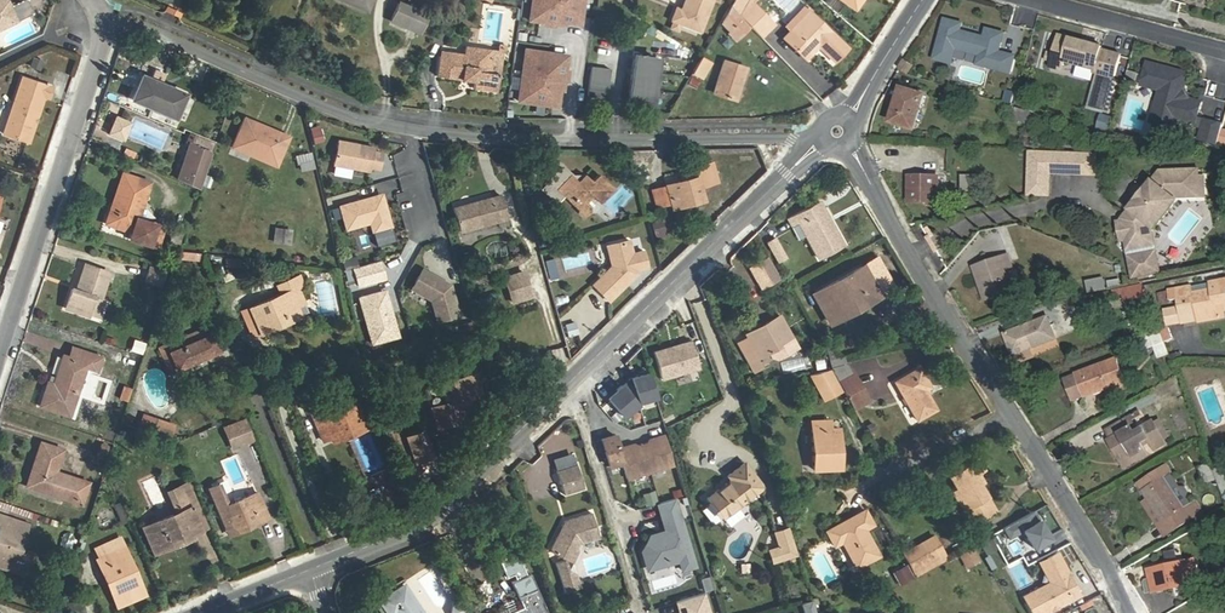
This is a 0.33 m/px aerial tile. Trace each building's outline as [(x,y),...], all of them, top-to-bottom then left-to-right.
[(367,10),(372,0),(344,0),(367,10)] [(543,25),(553,27),(554,24),(563,25),(564,23),(579,25),(583,0),(531,0),(528,20),(544,22),(543,25)] [(700,30),(712,0),(685,0),(682,8),(676,6),(671,19),(672,19),(669,26),(676,29),(679,22),(700,30)] [(744,0),(734,0),(730,6),(734,10),(744,0)] [(762,38),(774,26),(749,0),(744,0),(734,10),(750,26),(762,38)] [(8,5),(0,2),(0,27),(15,20),(8,5)] [(426,15),(399,3),(392,21),(419,33),(426,15)] [(737,40),(750,26),(734,10),(730,6),(721,23),(737,40)] [(791,31),(808,13),(810,11),(805,6),(786,26),(791,31)] [(486,23),(489,23),(487,32),(497,34),(502,12),(489,9),(486,23)] [(818,47),(834,63),(846,50),(809,13),(783,39),(804,61),(818,47)] [(941,58),(952,61),(956,45),(981,52),(978,62),(1011,71),(1015,54),(999,50),(1002,41),(994,38),(996,33),(987,31),(985,36),(960,29),(963,21),(952,18),(951,20),(945,18),(936,55),(942,56),(941,58)] [(1004,32),(988,27),(987,31),(996,33),(994,38),(1002,41),(1004,32)] [(1058,35),(1049,67),(1057,69),(1063,66),(1064,62),(1095,70),(1094,73),(1114,78),(1120,55),(1101,50),(1102,47),(1058,35)] [(465,55),(440,52),(436,76),(475,82),(474,88),(497,92),(499,75),(488,74),(491,50),(466,47),(465,55)] [(524,50),(517,101),(559,108),(561,91),(564,91),(565,82),(568,83),(569,72),(567,72),(569,57),(524,50)] [(29,62),(38,65),(41,58),(31,55),(29,62)] [(700,58),(691,74),(701,80),(710,64),(700,58)] [(656,62),(634,59),(628,106),(650,109),(656,62)] [(745,68),(724,61),(713,93),(734,101),(745,68)] [(1169,69),(1148,64),(1142,86),(1160,91),(1155,108),(1154,114),(1176,120),(1177,122),(1183,123),(1185,122),(1195,125),(1194,126),(1203,128),(1200,140),(1219,144),(1224,125),(1197,118),(1201,103),(1186,99),(1183,100),(1180,95),(1183,94),(1188,74),(1176,71),(1175,70),(1171,68),(1169,69)] [(610,70),(590,67),(586,97),(606,99),(610,70)] [(21,74),(2,130),(26,138),(42,92),(47,94),(51,83),(21,74)] [(685,84),(694,88),(698,79),(690,75),(685,84)] [(174,118),(184,95),(142,76),(132,100),(174,118)] [(1151,123),(1174,129),(1176,120),(1154,114),(1155,108),(1160,91),(1142,86),(1141,90),(1142,93),(1156,97),(1150,120),(1151,123)] [(915,129),(926,94),(901,87),(891,122),(915,129)] [(1006,90),(1003,102),(1011,104),(1014,92),(1006,90)] [(1031,112),(1016,108),(1013,118),(1028,123),(1031,112)] [(1098,114),(1095,131),(1110,133),(1112,116),(1098,114)] [(254,123),(244,119),(232,148),(275,167),(288,137),(278,133),(277,136),(253,126),(254,123)] [(320,130),(310,133),(312,143),(323,140),(320,130)] [(373,148),(338,141),(333,165),(368,171),(369,168),(370,163),(379,165),(381,153),(372,151),(373,148)] [(190,143),(177,180),(200,190),(212,153),(190,143)] [(310,151),(294,154),(298,172),(314,169),(310,151)] [(1030,152),(1030,172),(1073,174),(1074,154),(1030,152)] [(1073,174),(1095,175),(1096,155),(1074,154),(1073,174)] [(583,201),(590,195),(595,200),(600,199),(609,190),(609,185),(598,173),(591,180),(584,173),(581,176),(577,176),(575,178),(556,159),(541,174),(548,181),(541,187),(556,202),(563,195),(584,216),(588,211),(588,206),(583,201)] [(697,177),(666,186),(671,205),(688,200),(689,204),(703,200),(700,188),(709,185),(704,166),(695,168),(697,177)] [(1200,196),(1199,169),(1161,170),(1147,190),(1143,191),(1139,196),(1139,200),(1125,220),(1126,227),(1122,227),(1124,242),(1129,241),(1131,250),(1144,247),(1142,238),(1145,238),(1143,229),(1154,227),(1174,197),(1200,196)] [(123,174),(113,204),(118,205),(111,226),(130,233),(128,239),(157,249),(164,228),(138,219),(150,183),(123,174)] [(960,174),(960,190),(975,190),(975,174),(960,174)] [(909,201),(939,202),(939,176),(910,175),(909,201)] [(666,186),(652,189),(657,209),(671,205),(666,186)] [(382,194),(377,196),(381,208),(385,207),(382,194)] [(501,195),(453,208),(460,232),(507,219),(501,195)] [(377,196),(340,206),(346,230),(371,223),(377,246),(395,241),(385,207),(381,208),(377,196)] [(1177,202),(1200,201),(1200,196),(1174,197),(1154,227),(1155,233),(1177,202)] [(688,200),(671,205),(672,209),(689,204),(688,200)] [(819,201),(786,218),(791,227),(797,224),(817,260),(843,246),(819,201)] [(118,205),(113,204),(106,225),(111,226),(118,205)] [(662,219),(651,221),(653,239),(665,237),(662,219)] [(271,243),(290,245),(291,229),(272,227),(271,243)] [(1144,247),(1157,245),(1155,233),(1154,227),(1143,229),(1145,238),(1142,238),(1144,247)] [(774,240),(766,245),(772,255),(780,251),(774,240)] [(606,246),(611,267),(592,286),(608,302),(629,282),(629,279),(633,275),(637,274),(637,271),(647,268),(643,251),(632,254),(628,241),(606,246)] [(396,244),(382,249),(385,259),(399,255),(396,244)] [(780,251),(772,255),(776,262),(784,257),(780,251)] [(1160,260),(1158,252),(1132,257),(1133,261),(1147,259),(1151,261),(1160,260)] [(975,266),(980,281),(985,279),(991,297),(1015,290),(1009,271),(1013,270),(1008,255),(975,266)] [(239,267),(240,258),(224,257),(224,266),(239,267)] [(546,279),(557,277),(553,257),(542,259),(546,279)] [(764,257),(747,267),(759,287),(776,277),(764,257)] [(1133,261),(1136,278),(1162,273),(1160,260),(1151,261),(1147,259),(1133,261)] [(353,268),(358,287),(385,279),(379,261),(353,268)] [(109,273),(85,265),(76,291),(72,290),(65,309),(88,317),(94,297),(100,299),(109,273)] [(160,286),(165,270),(146,265),(141,281),(160,286)] [(829,324),(843,317),(840,312),(877,292),(863,267),(812,294),(829,324)] [(449,285),(422,270),(411,288),(431,300),(437,321),(458,315),(449,285)] [(526,273),(507,278),(514,303),(533,298),(526,273)] [(249,308),(260,334),(301,317),(296,306),(304,303),(298,290),(303,287),(299,276),(279,285),(283,294),(249,308)] [(985,279),(980,281),(986,299),(991,297),(985,279)] [(1199,320),(1200,322),(1224,317),(1224,311),(1224,310),(1224,279),(1211,282),(1212,288),(1178,295),(1183,323),(1199,320)] [(319,312),(337,311),(337,281),(318,282),(319,312)] [(1114,301),(1142,299),(1141,285),(1113,287),(1114,301)] [(380,292),(359,298),(372,344),(398,337),(386,293),(381,295),(380,292)] [(840,312),(843,317),(879,296),(877,292),(840,312)] [(251,337),(260,334),(249,308),(241,312),(251,337)] [(746,338),(737,343),(748,362),(754,358),(768,351),(770,357),(775,357),(796,347),(778,315),(762,324),(764,328),(746,338)] [(1005,333),(1013,355),(1031,348),(1056,338),(1048,317),(1005,333)] [(472,321),(462,324),(465,333),(474,330),(472,321)] [(574,321),(563,324),(567,336),(577,333),(574,321)] [(764,328),(762,324),(745,334),(746,338),(764,328)] [(1162,327),(1164,340),(1171,339),(1169,326),(1162,327)] [(169,353),(176,370),(219,352),(208,328),(192,335),(195,342),(169,353)] [(1153,359),(1167,355),(1161,330),(1146,334),(1153,359)] [(169,373),(176,370),(169,353),(195,342),(192,335),(159,349),(169,373)] [(132,339),(128,350),(139,354),(144,343),(132,339)] [(691,342),(653,353),(661,380),(699,369),(691,342)] [(97,372),(101,359),(72,348),(69,358),(63,356),(52,385),(47,383),(38,406),(68,416),(85,368),(97,372)] [(1031,348),(1013,355),(1017,364),(1034,357),(1031,348)] [(784,374),(804,366),(799,355),(779,363),(784,374)] [(754,358),(748,362),(753,372),(760,368),(754,358)] [(1077,375),(1086,396),(1125,381),(1117,358),(1077,373),(1077,375)] [(929,387),(919,369),(895,382),(915,420),(935,409),(923,390),(929,387)] [(838,383),(831,370),(810,376),(823,401),(843,391),(838,383)] [(648,372),(630,378),(620,386),(634,403),(655,396),(648,372)] [(446,403),(430,407),(435,426),(462,419),(457,400),(471,396),(470,394),(479,392),(475,375),(441,384),(446,403)] [(845,396),(861,388),(854,375),(838,383),(843,391),(845,396)] [(1073,401),(1086,396),(1077,375),(1064,379),(1073,401)] [(615,392),(606,400),(620,417),(635,404),(634,403),(620,386),(619,385),(613,390),(615,392)] [(868,401),(861,388),(845,396),(853,409),(868,401)] [(304,390),(301,391),(306,402),(306,403),(310,402),(304,390)] [(301,391),(291,395),(295,407),(306,402),(301,391)] [(306,403),(322,437),(329,434),(364,420),(354,396),(329,406),(327,400),(320,403),(318,398),(310,402),(306,403)] [(1109,440),(1119,458),(1131,451),(1134,458),(1146,451),(1142,444),(1150,440),(1156,450),(1167,444),(1153,420),(1145,426),(1145,428),(1135,433),(1129,422),(1141,415),(1139,411),(1106,430),(1111,438),(1109,440)] [(142,417),(141,433),(171,435),(172,420),(142,417)] [(243,418),(224,427),(228,437),(238,432),(242,442),(252,438),(243,418)] [(367,426),(364,420),(329,434),(332,440),(367,426)] [(811,421),(811,429),(831,428),(832,421),(811,421)] [(835,448),(839,448),(839,428),(831,428),(811,429),(812,470),(839,470),(839,457),(836,457),(835,448)] [(228,437),(232,446),(242,442),(238,432),(228,437)] [(423,433),(407,438),(415,464),(431,459),(423,433)] [(613,435),(600,439),(608,466),(621,462),(625,479),(672,465),(664,435),(648,440),(646,444),(636,447),(632,445),(617,449),(613,435)] [(53,479),(55,473),(63,451),(41,443),(26,487),(74,503),(79,488),(53,479)] [(1131,451),(1119,458),(1124,468),(1148,455),(1146,451),(1134,458),(1131,451)] [(971,461),(979,474),(984,471),(977,458),(971,461)] [(975,476),(979,474),(971,461),(946,476),(954,488),(949,491),(965,518),(972,514),(977,522),(996,511),(982,488),(975,476)] [(761,489),(742,463),(727,475),(730,480),(707,497),(722,518),(761,489)] [(1198,466),(1205,483),(1215,480),(1209,463),(1198,466)] [(580,469),(560,474),(566,498),(586,493),(580,469)] [(88,484),(55,473),(53,479),(79,488),(74,503),(81,505),(88,484)] [(985,486),(979,474),(975,476),(982,488),(985,486)] [(1148,499),(1171,532),(1199,514),(1192,504),(1185,509),(1164,478),(1144,492),(1148,499)] [(153,554),(171,546),(169,540),(181,535),(183,542),(193,538),(192,535),(201,531),(190,507),(196,504),(187,483),(167,492),(176,513),(142,528),(153,554)] [(257,517),(259,523),(269,519),(257,493),(227,505),(218,485),(209,489),(226,530),(257,517)] [(655,490),(642,492),(643,505),(657,504),(655,490)] [(679,561),(682,570),(695,567),(674,499),(657,504),(666,531),(667,533),(658,536),(656,539),(651,536),(642,552),(647,555),(645,557),(649,570),(668,564),(666,558),(677,555),(679,561)] [(1165,536),(1171,532),(1148,499),(1142,503),(1165,536)] [(190,507),(201,531),(207,529),(196,504),(190,507)] [(1032,509),(1000,528),(1007,540),(1020,532),(1030,550),(1050,538),(1032,509)] [(846,531),(842,523),(825,532),(833,546),(841,542),(855,568),(877,556),(863,530),(871,525),(864,511),(856,516),(858,519),(851,524),(852,527),(846,531)] [(0,543),(0,559),(15,564),(13,572),(25,577),(32,554),(20,550),(28,525),(0,515),(0,543)] [(856,516),(842,523),(846,531),(852,527),(851,524),(858,519),(856,516)] [(229,536),(259,523),(257,517),(226,530),(229,536)] [(592,518),(564,525),(550,551),(551,556),(571,567),(577,556),(575,549),(598,543),(592,518)] [(772,562),(797,554),(788,528),(775,532),(779,547),(769,550),(772,562)] [(70,549),(74,534),(64,532),(60,547),(70,549)] [(169,540),(171,546),(183,542),(181,535),(169,540)] [(934,535),(924,540),(938,565),(947,559),(934,535)] [(92,550),(96,560),(124,548),(120,538),(92,550)] [(990,539),(980,545),(984,553),(995,547),(990,539)] [(938,565),(924,540),(901,553),(914,577),(938,565)] [(124,548),(96,560),(116,607),(144,595),(124,548)] [(972,549),(969,550),(975,561),(978,560),(972,549)] [(969,550),(961,555),(966,566),(975,561),(969,550)] [(1176,550),(1164,551),(1165,559),(1176,558),(1176,550)] [(510,582),(521,608),(509,612),(548,612),(531,573),(527,575),(518,552),(497,561),(505,578),(513,574),(515,580),(510,582)] [(1021,597),(1030,612),(1046,612),(1079,595),(1056,553),(1046,558),(1056,578),(1048,583),(1021,597)] [(677,555),(666,558),(668,564),(679,561),(677,555)] [(961,555),(958,556),(964,567),(966,566),(961,555)] [(1046,558),(1038,563),(1048,583),(1056,578),(1046,558)] [(13,572),(15,564),(0,559),(0,568),(13,572)] [(1154,592),(1191,583),(1190,577),(1198,576),(1195,560),(1149,570),(1154,592)] [(898,585),(913,577),(906,563),(891,571),(898,585)] [(1213,575),(1219,584),(1224,581),(1224,568),(1213,575)] [(652,581),(654,590),(677,584),(674,575),(652,581)] [(708,576),(700,578),(703,591),(712,589),(708,576)] [(404,586),(379,602),(386,612),(421,612),(404,586)] [(675,603),(679,612),(708,612),(703,594),(675,603)] [(453,601),(450,612),(465,612),(459,598),(453,601)] [(518,607),(514,598),(496,607),(499,612),(506,612),(518,607)] [(801,604),(804,612),(817,612),(812,600),(801,604)]
